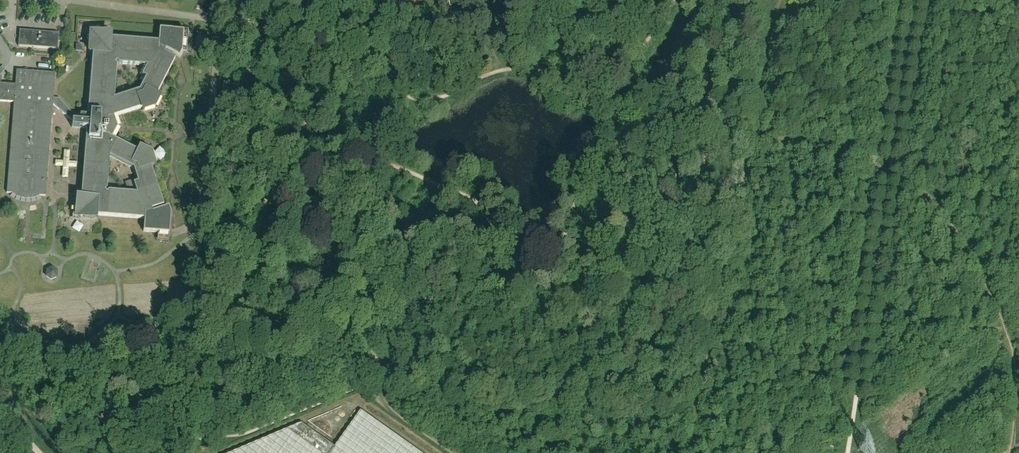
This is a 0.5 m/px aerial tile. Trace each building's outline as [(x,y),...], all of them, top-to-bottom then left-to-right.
[(53,105),(72,121),(72,128),(86,129),(81,198),(78,198),(77,213),(80,217),(95,218),(95,215),(145,219),(144,231),(169,233),(171,213),(169,207),(152,212),(151,210),(163,206),(150,165),(153,164),(150,154),(140,149),(139,152),(112,138),(117,128),(113,117),(143,108),(144,110),(154,107),(158,98),(156,96),(175,58),(164,52),(165,50),(181,58),(184,52),(186,32),(160,30),(159,42),(109,38),(110,35),(95,34),(90,37),(89,52),(92,52),(87,115),(73,114),(59,99),(53,98),(56,73),(17,70),(15,85),(1,84),(1,77),(0,77),(0,101),(14,103),(7,193),(12,193),(16,196),(21,198),(26,199),(31,199),(35,198),(40,196),(46,196),(53,105)] [(57,49),(59,33),(20,31),(18,46),(57,49)] [(209,33),(197,32),(196,45),(209,46),(209,33)] [(74,163),(67,162),(68,152),(62,152),(60,162),(53,162),(52,169),(53,169),(52,178),(65,180),(66,168),(74,169),(74,163)] [(191,199),(183,199),(182,208),(191,208),(191,199)] [(52,268),(47,271),(46,276),(51,280),(57,277),(57,271),(52,268)] [(361,410),(335,447),(302,423),(231,452),(422,452),(361,410)]
